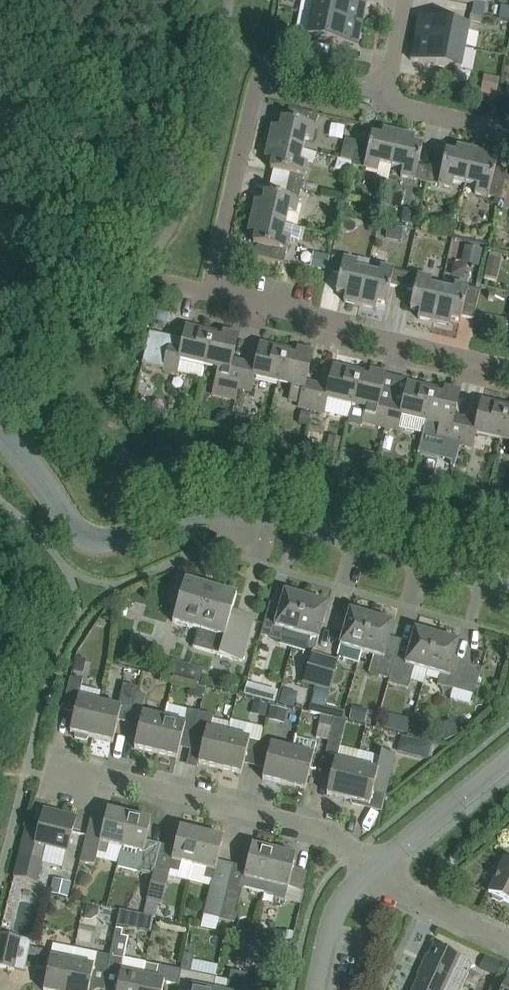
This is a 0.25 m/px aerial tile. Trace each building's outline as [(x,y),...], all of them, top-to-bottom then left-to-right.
[(6,0),(5,0),(0,1),(0,14),(9,12),(6,0)] [(357,24),(360,12),(364,13),(366,3),(351,0),(315,0),(312,15),(357,24)] [(501,6),(498,20),(508,22),(508,7),(501,6)] [(479,24),(481,16),(470,14),(469,22),(479,24)] [(355,36),(357,24),(312,15),(307,37),(358,46),(359,37),(355,36)] [(422,27),(419,39),(465,48),(470,26),(419,16),(417,26),(422,27)] [(283,47),(286,32),(274,30),(274,32),(272,45),(283,47)] [(465,48),(419,39),(417,51),(413,50),(411,60),(461,70),(465,48)] [(482,91),(497,94),(500,77),(485,75),(482,91)] [(272,127),(269,142),(303,150),(305,140),(312,141),(318,115),(289,108),(286,120),(282,119),(280,128),(272,127)] [(353,162),(352,166),(377,172),(376,178),(388,181),(391,168),(399,133),(383,130),(381,137),(372,135),(371,139),(359,136),(353,162)] [(399,133),(391,168),(402,171),(400,177),(426,183),(430,167),(418,165),(422,146),(413,144),(415,137),(399,133)] [(341,159),(353,162),(358,142),(345,139),(341,159)] [(303,150),(269,142),(265,158),(273,160),(270,169),(288,174),(286,185),(308,191),(310,184),(303,182),(307,164),(312,165),(314,152),(303,150)] [(430,167),(426,183),(452,189),(453,182),(465,185),(473,150),(457,146),(455,154),(446,152),(441,170),(430,167)] [(473,150),(465,185),(476,187),(475,194),(500,200),(507,170),(496,167),(496,163),(487,161),(489,154),(473,150)] [(255,201),(252,217),(297,226),(300,215),(296,214),(300,194),(309,196),(310,191),(308,191),(286,185),(283,197),(265,193),(263,202),(255,201)] [(414,225),(417,212),(405,209),(401,222),(414,225)] [(302,227),(297,226),(252,217),(248,232),(256,234),(253,244),(257,245),(255,256),(284,263),(290,238),(298,240),(302,227)] [(336,240),(332,256),(328,271),(340,274),(336,292),(345,294),(344,302),(360,305),(367,271),(356,269),(357,262),(343,259),(346,242),(336,240)] [(477,266),(481,250),(466,247),(463,263),(477,266)] [(489,257),(501,260),(502,255),(490,252),(489,257)] [(314,268),(326,271),(328,257),(317,254),(314,268)] [(387,304),(391,285),(402,288),(405,273),(380,267),(378,274),(367,271),(360,305),(375,309),(377,301),(387,304)] [(405,273),(402,288),(414,291),(410,309),(420,311),(418,319),(434,322),(441,288),(430,285),(431,279),(405,273)] [(453,291),(441,288),(434,322),(449,326),(451,318),(461,321),(462,316),(473,319),(480,290),(454,284),(453,291)] [(159,313),(157,321),(167,323),(169,315),(159,313)] [(491,327),(493,316),(481,313),(479,324),(491,327)] [(209,343),(211,333),(186,327),(181,348),(169,345),(170,341),(149,336),(142,366),(177,373),(201,378),(209,343)] [(223,336),(211,333),(209,343),(201,378),(202,378),(204,366),(219,369),(213,396),(234,401),(243,362),(233,360),(238,335),(224,332),(223,336)] [(261,344),(256,365),(243,362),(234,401),(236,401),(239,388),(251,391),(254,377),(278,383),(283,360),(285,350),(261,344)] [(285,350),(283,360),(278,383),(293,387),(290,400),(301,403),(299,407),(311,410),(317,385),(306,382),(313,352),(298,349),(297,353),(285,350)] [(358,382),(361,373),(334,367),(329,388),(317,385),(311,410),(325,413),(350,419),(353,406),(358,382)] [(386,427),(392,402),(380,399),(386,375),(371,371),(370,375),(361,373),(358,382),(353,406),(367,410),(364,422),(386,427)] [(392,402),(386,427),(399,430),(399,428),(424,434),(432,400),(434,390),(408,384),(403,404),(392,402)] [(434,390),(432,400),(424,434),(438,437),(438,439),(460,445),(466,419),(454,416),(460,392),(445,388),(444,392),(434,390)] [(477,422),(466,419),(460,445),(473,448),(477,433),(501,439),(506,417),(508,407),(482,401),(477,422)] [(508,407),(506,417),(501,439),(508,441),(508,407)] [(217,414),(215,422),(215,423),(228,426),(228,425),(231,414),(222,411),(217,414)] [(307,426),(310,413),(300,411),(298,424),(307,426)] [(326,449),(339,452),(342,439),(329,436),(326,449)] [(375,464),(378,455),(363,451),(360,461),(375,464)] [(254,618),(232,611),(237,595),(185,580),(173,622),(198,629),(193,647),(242,661),(254,618)] [(261,635),(271,638),(280,640),(284,629),(296,632),(306,598),(284,592),(274,626),(264,624),(261,635)] [(306,598),(296,632),(309,636),(307,647),(315,649),(318,639),(328,605),(306,598)] [(127,618),(130,605),(122,603),(119,617),(127,618)] [(358,663),(361,651),(368,627),(371,617),(350,611),(337,655),(343,659),(358,663)] [(368,627),(361,651),(375,655),(370,673),(389,679),(400,640),(390,637),(394,623),(371,617),(368,627)] [(413,666),(427,670),(434,646),(437,636),(415,630),(411,643),(400,640),(389,679),(388,683),(407,688),(413,666)] [(440,674),(437,684),(461,692),(468,667),(453,663),(459,642),(437,636),(434,646),(427,670),(440,674)] [(313,654),(304,684),(316,687),(324,658),(313,654)] [(83,673),(86,660),(76,658),(73,670),(83,673)] [(324,658),(316,687),(329,691),(338,662),(324,658)] [(184,679),(188,665),(171,660),(167,674),(184,679)] [(203,669),(188,665),(184,679),(199,684),(203,669)] [(78,698),(83,680),(70,677),(62,710),(74,713),(70,732),(91,737),(93,728),(99,703),(78,698)] [(118,707),(99,703),(93,728),(91,737),(113,743),(118,722),(128,725),(134,700),(133,700),(136,692),(137,689),(124,685),(118,707)] [(201,700),(204,689),(191,686),(188,697),(201,700)] [(263,687),(260,699),(275,704),(279,692),(263,687)] [(144,703),(147,694),(136,692),(133,700),(134,700),(144,703)] [(320,714),(326,716),(329,701),(313,697),(310,712),(320,714)] [(193,737),(204,739),(198,763),(220,769),(230,723),(212,719),(215,706),(202,703),(199,712),(193,737)] [(265,717),(268,706),(254,703),(251,714),(265,717)] [(271,706),(267,720),(284,724),(288,710),(271,706)] [(356,709),(349,737),(361,740),(368,712),(356,709)] [(177,758),(179,748),(183,734),(193,737),(199,712),(189,710),(185,724),(164,719),(155,753),(177,758)] [(164,719),(142,713),(134,748),(155,753),(164,719)] [(332,726),(334,718),(326,716),(320,714),(318,723),(319,723),(332,726)] [(336,755),(335,760),(326,795),(348,800),(359,752),(340,747),(346,721),(334,718),(332,726),(329,741),(326,752),(336,755)] [(407,734),(410,720),(400,718),(397,732),(407,734)] [(231,720),(230,723),(220,769),(241,774),(253,726),(231,720)] [(459,735),(452,720),(437,726),(444,741),(459,735)] [(315,738),(329,741),(332,726),(319,723),(315,738)] [(292,750),(286,774),(284,784),(305,789),(317,743),(296,738),(293,750),(292,750)] [(414,752),(416,756),(420,757),(427,759),(431,745),(416,741),(414,752)] [(284,784),(286,774),(292,750),(271,745),(262,779),(284,784)] [(359,752),(348,800),(369,805),(374,786),(386,789),(395,754),(382,752),(381,757),(359,752)] [(26,826),(14,877),(37,883),(46,847),(67,853),(76,818),(44,810),(39,830),(26,826)] [(100,840),(87,837),(81,861),(94,865),(97,852),(106,855),(109,845),(121,848),(127,825),(129,815),(107,810),(100,840)] [(146,841),(151,821),(129,815),(127,825),(121,848),(116,867),(152,876),(154,871),(160,845),(146,841)] [(190,882),(194,865),(199,843),(201,833),(180,828),(172,860),(169,874),(154,871),(152,876),(153,876),(147,900),(161,904),(168,876),(190,882)] [(223,838),(201,833),(199,843),(194,865),(190,882),(211,887),(211,885),(212,881),(215,871),(223,838)] [(274,851),(252,845),(244,878),(242,888),(263,893),(271,861),(274,851)] [(274,851),(271,861),(263,893),(275,896),(275,898),(285,901),(296,856),(274,851)] [(505,859),(488,893),(491,895),(492,898),(500,902),(504,900),(508,903),(508,861),(505,859)] [(49,894),(68,899),(72,883),(53,879),(49,894)] [(211,887),(204,915),(219,919),(226,888),(227,884),(212,881),(211,885),(211,887)] [(219,919),(233,922),(242,888),(227,884),(226,888),(219,919)] [(35,927),(42,908),(25,902),(19,921),(35,927)] [(98,916),(99,908),(87,906),(84,918),(91,920),(98,916)] [(120,911),(117,926),(151,932),(154,917),(120,911)] [(216,931),(219,919),(204,915),(201,928),(216,931)] [(103,989),(140,989),(145,963),(124,959),(128,937),(122,936),(123,930),(115,928),(110,956),(108,966),(103,989)] [(290,946),(293,937),(278,933),(276,943),(289,946),(290,946)] [(20,938),(0,934),(0,935),(0,967),(14,969),(20,938)] [(265,943),(250,940),(246,959),(261,962),(265,943)] [(434,944),(424,967),(464,985),(474,963),(434,944)] [(110,956),(97,953),(94,963),(108,966),(110,956)] [(44,989),(66,989),(67,986),(72,962),(50,958),(39,956),(37,967),(48,970),(44,989)] [(216,977),(190,972),(193,959),(183,956),(180,970),(177,985),(176,989),(213,989),(216,977)] [(479,969),(495,977),(501,963),(485,956),(479,969)] [(94,967),(72,962),(67,986),(66,989),(89,989),(94,967)] [(145,963),(140,989),(162,989),(164,982),(177,985),(180,970),(158,966),(145,963)] [(418,989),(461,989),(464,985),(424,967),(414,988),(418,989)] [(260,977),(231,970),(229,980),(216,977),(213,989),(257,989),(260,977)]
